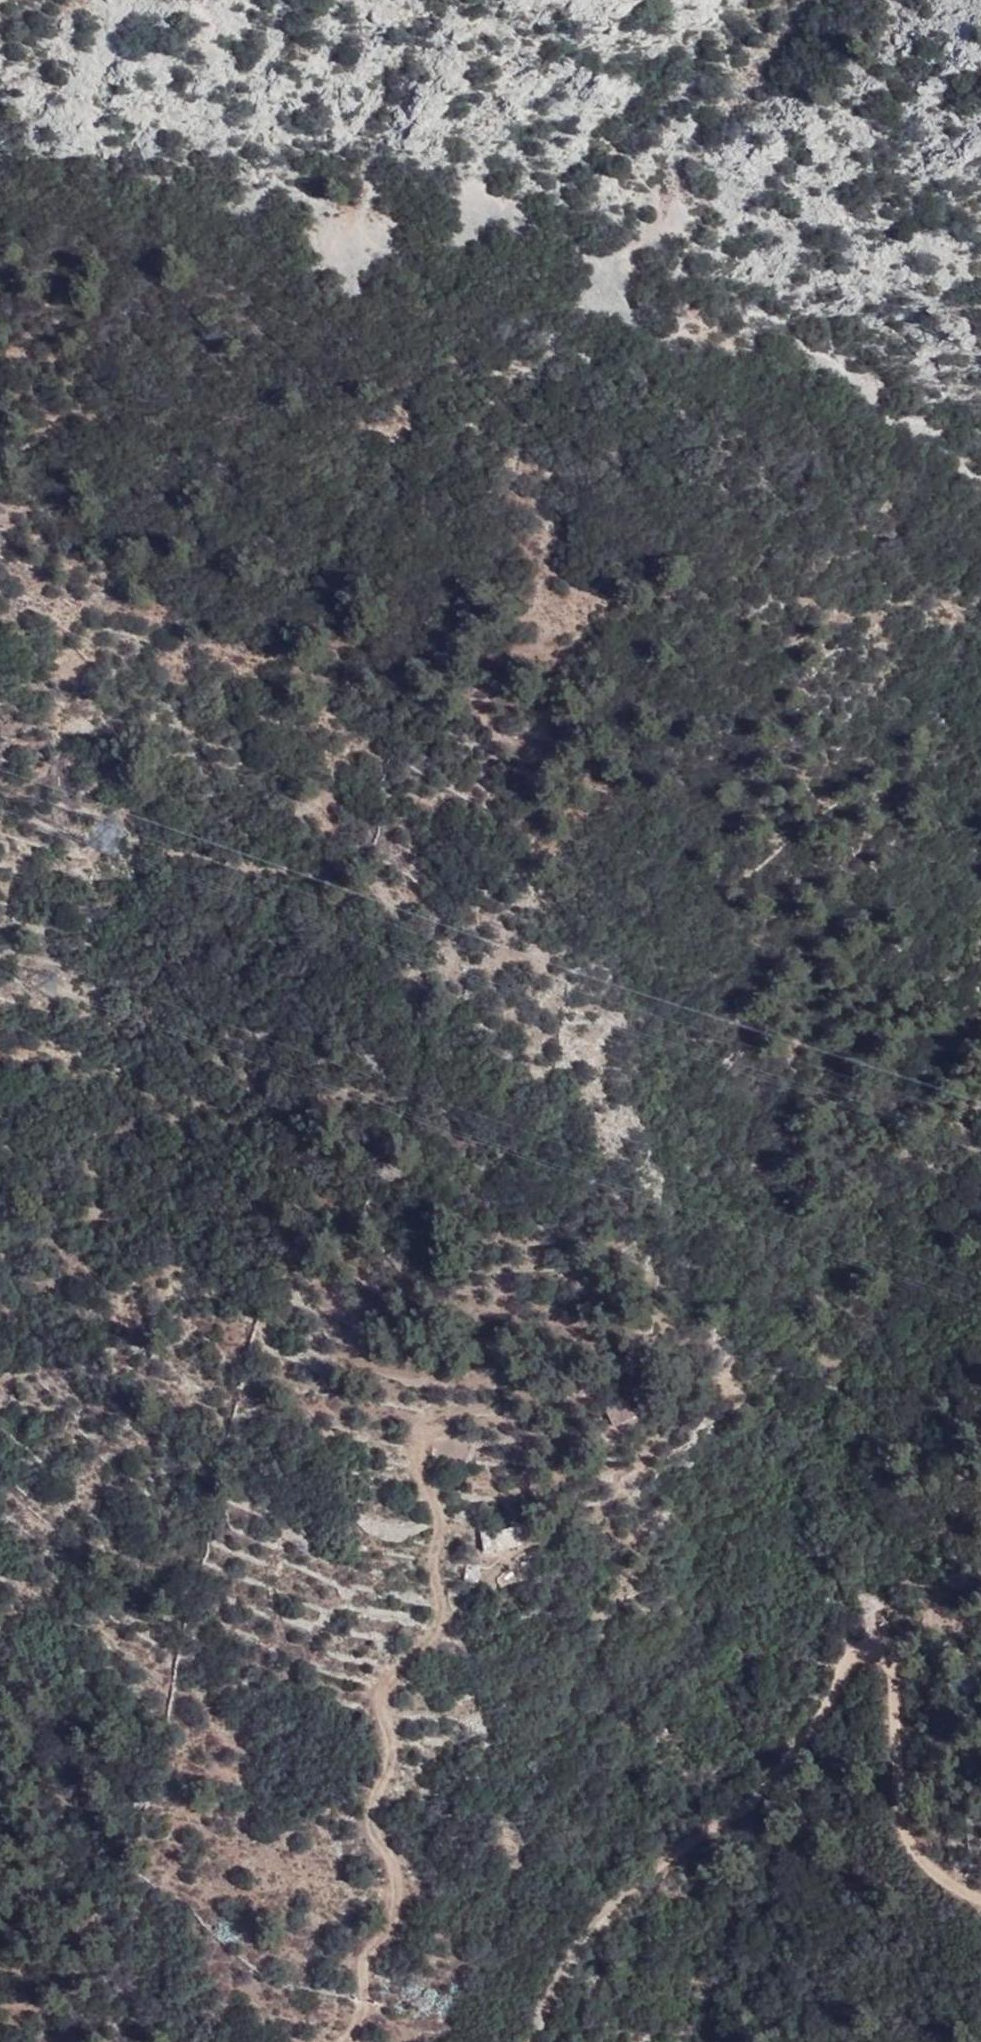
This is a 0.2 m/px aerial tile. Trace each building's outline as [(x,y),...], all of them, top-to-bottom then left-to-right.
[(630,1414),(624,1402),(607,1409),(612,1421),(630,1414)] [(514,1527),(481,1528),(481,1549),(515,1547),(514,1527)]
